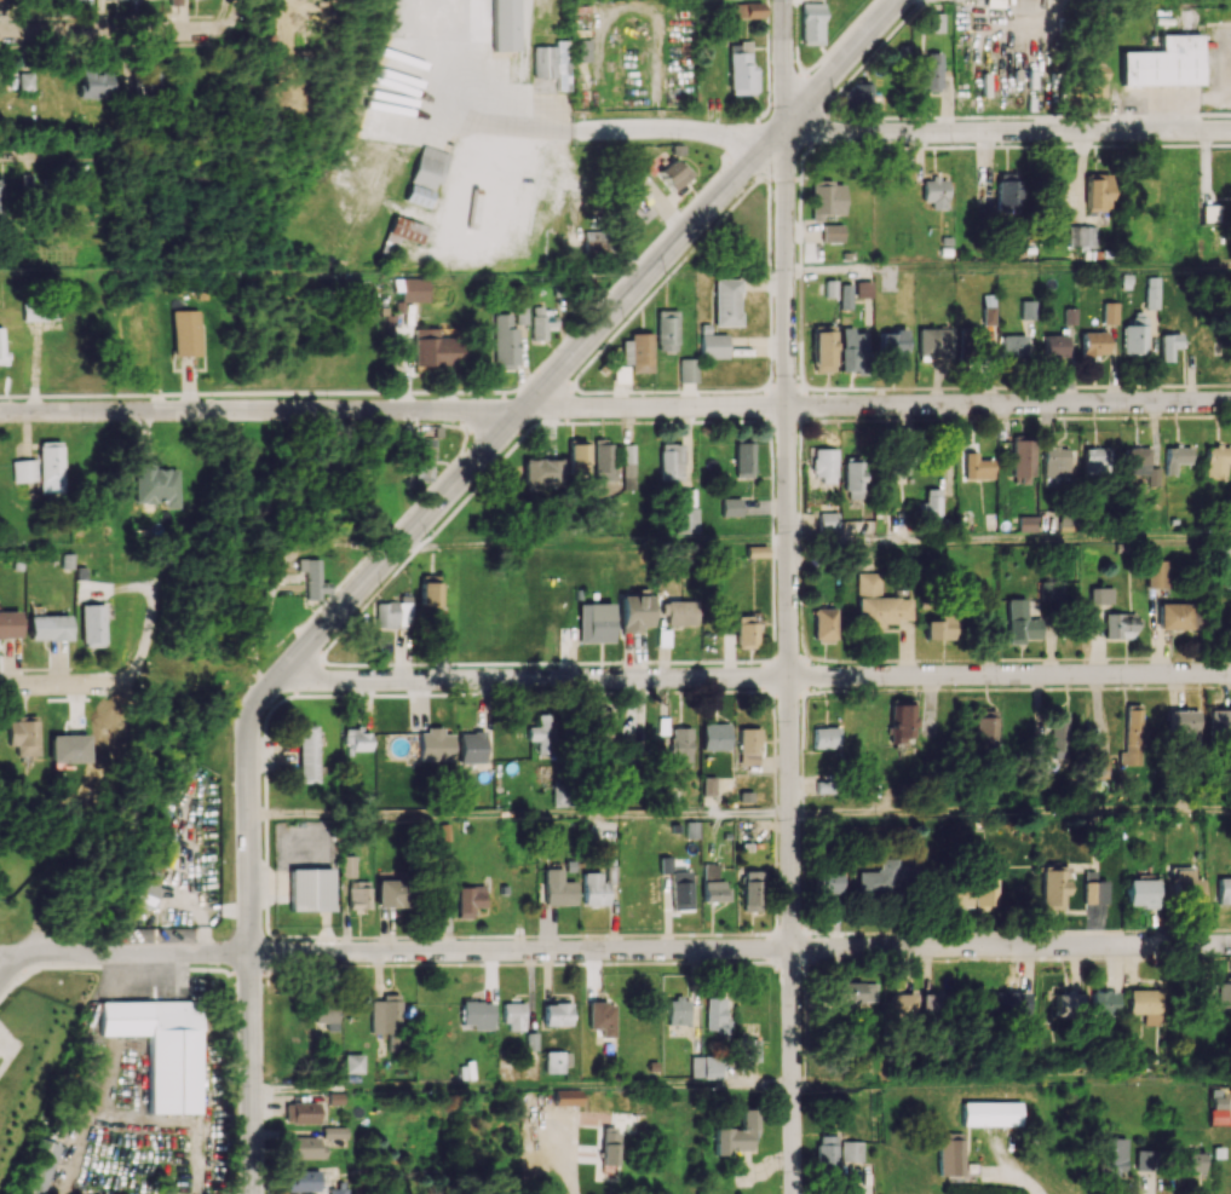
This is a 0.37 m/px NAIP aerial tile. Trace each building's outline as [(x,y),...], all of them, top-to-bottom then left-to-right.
[(518,51),(518,0),(492,0),(492,51),(518,51)] [(733,18),(762,17),(761,2),(733,3),(733,18)] [(823,3),(802,3),(801,44),(822,45),(823,3)] [(1201,84),(1200,34),(1159,35),(1159,51),(1120,51),(1121,85),(1201,84)] [(589,61),(590,40),(574,39),(573,61),(589,61)] [(533,46),(533,77),(556,77),(556,90),(568,90),(568,40),(556,40),(556,46),(533,46)] [(729,46),(730,94),(753,94),(753,41),(739,42),(739,46),(729,46)] [(112,99),(112,68),(81,67),(80,98),(112,99)] [(159,94),(160,73),(133,72),(132,92),(159,94)] [(33,73),(19,73),(20,91),(34,91),(33,73)] [(869,84),(849,84),(849,100),(869,100),(869,84)] [(441,179),(449,154),(421,145),(409,182),(431,189),(435,177),(441,179)] [(657,172),(673,191),(691,175),(675,156),(657,172)] [(1086,211),(1111,211),(1110,173),(1086,173),(1086,211)] [(22,174),(22,192),(39,192),(39,174),(22,174)] [(1018,174),(996,174),(997,210),(1019,209),(1018,174)] [(922,201),(931,201),(931,209),(948,209),(948,178),(922,178),(922,201)] [(811,215),(843,214),(843,181),(811,181),(811,215)] [(1061,183),(1042,183),(1043,204),(1061,203),(1061,183)] [(432,192),(409,184),(403,200),(425,208),(432,192)] [(1219,221),(1219,205),(1203,204),(1203,221),(1219,221)] [(419,245),(424,225),(392,215),(380,253),(393,257),(398,238),(419,245)] [(842,242),(842,224),(823,224),(823,242),(842,242)] [(1096,226),(1068,226),(1068,248),(1097,247),(1096,226)] [(603,252),(602,230),(584,231),(585,252),(603,252)] [(1158,309),(1159,277),(1147,276),(1146,308),(1158,309)] [(426,278),(400,278),(400,302),(426,302),(426,278)] [(715,325),(739,325),(739,279),(715,279),(715,325)] [(871,298),(871,282),(855,281),(855,297),(871,298)] [(852,284),(841,284),(841,308),(851,309),(852,284)] [(983,324),(994,324),(994,294),(982,294),(983,324)] [(1020,319),(1035,319),(1035,300),(1020,300),(1020,319)] [(1118,324),(1118,302),(1104,302),(1103,324),(1118,324)] [(527,307),(516,307),(516,324),(527,324),(527,307)] [(554,330),(555,308),(532,307),(532,339),(546,340),(547,330),(554,330)] [(24,320),(56,321),(56,309),(24,308),(24,320)] [(1077,325),(1077,308),(1064,308),(1064,325),(1077,325)] [(174,356),(200,356),(199,310),(173,311),(174,356)] [(678,310),(657,310),(657,351),(678,351),(678,310)] [(518,367),(517,327),(511,328),(511,313),(494,313),(495,368),(518,367)] [(1123,325),(1124,354),(1148,354),(1147,317),(1131,317),(1131,324),(1123,325)] [(811,332),(813,371),(835,371),(834,325),(821,326),(821,331),(811,332)] [(986,328),(962,327),(962,344),(985,345),(986,328)] [(431,371),(431,364),(461,364),(462,337),(438,336),(438,328),(415,328),(414,371),(431,371)] [(918,329),(919,355),(951,355),(950,328),(918,329)] [(840,371),(865,371),(867,330),(841,330),(840,371)] [(1082,356),(1107,355),(1107,332),(1082,332),(1082,356)] [(882,361),(905,361),(904,333),(881,333),(882,361)] [(701,358),(728,358),(727,334),(700,334),(701,358)] [(1000,335),(1001,359),(1026,359),(1025,334),(1000,335)] [(1162,334),(1161,362),(1173,362),(1173,348),(1181,348),(1181,334),(1162,334)] [(651,335),(622,336),(622,364),(631,364),(631,373),(652,372),(651,335)] [(1043,336),(1044,361),(1068,360),(1067,335),(1043,336)] [(679,359),(680,382),(698,382),(697,358),(679,359)] [(415,481),(433,481),(434,438),(417,437),(415,481)] [(1032,439),(1013,439),(1014,483),(1033,483),(1032,439)] [(613,440),(594,440),(595,482),(614,481),(613,440)] [(61,441),(38,442),(39,493),(63,493),(61,441)] [(753,442),(735,443),(735,477),(753,476),(753,442)] [(683,444),(661,443),(660,480),(682,481),(683,444)] [(588,444),(568,445),(569,475),(588,474),(588,444)] [(624,489),(635,488),(634,444),(623,444),(624,489)] [(1206,479),(1230,479),(1230,445),(1205,446),(1206,479)] [(1042,481),(1068,482),(1069,447),(1043,447),(1042,481)] [(1124,447),(1124,464),(1131,463),(1131,475),(1149,474),(1150,486),(1161,485),(1160,467),(1150,467),(1150,447),(1124,447)] [(1166,474),(1177,474),(1176,463),(1191,463),(1191,447),(1165,447),(1166,474)] [(822,482),(836,483),(837,449),(811,448),(811,475),(822,475),(822,482)] [(1110,448),(1083,448),(1084,474),(1110,473),(1110,448)] [(977,459),(976,452),(964,452),(965,479),(994,478),(993,459),(977,459)] [(909,474),(908,455),(888,456),(889,475),(909,474)] [(560,485),(560,458),(523,459),(523,486),(560,485)] [(38,481),(37,459),(12,460),(13,482),(38,481)] [(864,499),(863,460),(845,460),(846,499),(864,499)] [(134,503),(162,502),(162,509),(177,508),(176,469),(153,469),(153,461),(133,462),(134,503)] [(695,505),(694,489),(676,490),(677,506),(695,505)] [(917,502),(917,524),(942,523),(941,489),(926,489),(926,502),(917,502)] [(721,516),(741,516),(741,498),(722,498),(721,516)] [(698,507),(675,508),(676,534),(698,534),(698,507)] [(837,512),(818,513),(819,531),(838,531),(837,512)] [(1038,515),(1019,515),(1019,531),(1038,531),(1038,515)] [(320,559),(299,558),(299,571),(306,571),(306,603),(319,604),(319,590),(329,590),(329,582),(320,582),(320,559)] [(1146,588),(1169,588),(1170,561),(1147,560),(1146,588)] [(857,572),(858,624),(911,624),(911,597),(881,598),(880,572),(857,572)] [(420,615),(439,615),(438,575),(420,575),(420,615)] [(1041,582),(1041,604),(1065,605),(1065,582),(1041,582)] [(1113,588),(1090,587),(1090,603),(1112,604),(1113,588)] [(620,632),(641,632),(641,626),(651,626),(650,590),(619,591),(620,632)] [(1041,618),(1029,618),(1029,598),(1008,599),(1008,644),(1025,643),(1025,639),(1042,638),(1041,618)] [(410,602),(375,601),(375,626),(410,626),(410,602)] [(685,602),(665,602),(666,628),(686,627),(685,602)] [(578,603),(579,642),(614,642),(614,603),(578,603)] [(1158,629),(1191,629),(1191,603),(1158,603),(1158,629)] [(103,604),(81,604),(81,647),(104,647),(103,604)] [(813,641),(836,641),(836,609),(813,608),(813,641)] [(0,611),(0,638),(2,638),(2,653),(19,652),(18,611),(0,611)] [(924,619),(924,640),(957,638),(956,613),(940,613),(941,618),(924,619)] [(69,615),(28,616),(29,640),(69,639),(69,615)] [(1135,615),(1104,615),(1104,639),(1135,639),(1135,615)] [(755,616),(737,616),(736,647),(754,647),(755,616)] [(915,704),(891,704),(891,749),(903,749),(903,738),(915,738),(915,704)] [(1119,765),(1142,764),(1141,705),(1124,706),(1124,751),(1119,751),(1119,765)] [(591,744),(602,745),(602,739),(615,740),(616,707),(592,706),(591,744)] [(974,747),(997,747),(998,710),(975,710),(974,747)] [(1050,751),(1068,750),(1067,710),(1049,711),(1050,751)] [(1208,737),(1230,737),(1230,710),(1209,710),(1208,737)] [(1169,732),(1186,732),(1186,750),(1200,750),(1199,711),(1168,711),(1169,732)] [(539,713),(538,727),(529,726),(529,741),(538,741),(538,753),(556,753),(557,713),(539,713)] [(9,746),(17,746),(17,756),(38,755),(38,717),(8,717),(9,746)] [(730,750),(730,723),(703,723),(703,749),(730,750)] [(316,725),(297,725),(299,783),(317,782),(316,725)] [(691,727),(673,727),(674,768),(693,768),(691,727)] [(760,728),(739,727),(738,764),(759,765),(760,728)] [(813,748),(838,748),(837,727),(813,727),(813,748)] [(452,760),(452,734),(442,734),(442,729),(419,728),(418,759),(452,760)] [(369,751),(369,729),(345,729),(345,751),(369,751)] [(460,763),(484,763),(484,732),(459,732),(460,763)] [(87,762),(86,734),(49,735),(50,763),(87,762)] [(1109,753),(1092,754),(1092,778),(1110,777),(1109,753)] [(702,795),(714,796),(714,777),(703,776),(702,795)] [(355,877),(356,856),(341,855),(340,876),(355,877)] [(672,909),(693,908),(691,870),(672,871),(672,856),(660,857),(660,874),(670,873),(672,909)] [(856,871),(855,891),(915,894),(916,864),(897,864),(897,859),(874,858),(873,872),(856,871)] [(703,901),(727,900),(726,881),(718,881),(718,863),(703,863),(703,901)] [(1043,865),(1042,905),(1068,905),(1068,866),(1043,865)] [(975,906),(997,905),(996,867),(974,868),(975,906)] [(331,868),(290,869),(290,911),(332,910),(331,868)] [(545,905),(577,904),(576,881),(563,881),(562,868),(544,868),(545,905)] [(1204,879),(1193,879),(1194,869),(1174,869),(1173,901),(1203,902),(1204,879)] [(743,911),(760,911),(760,870),(742,870),(743,911)] [(1109,880),(1098,880),(1098,870),(1085,870),(1085,904),(1094,904),(1094,914),(1108,914),(1109,880)] [(608,904),(608,882),(601,882),(601,872),(583,872),(583,905),(608,904)] [(840,872),(814,872),(814,892),(839,893),(840,872)] [(1218,903),(1230,903),(1230,877),(1218,877),(1218,903)] [(129,897),(139,901),(138,904),(152,909),(160,888),(136,879),(129,897)] [(376,906),(399,907),(400,880),(376,879),(376,906)] [(1157,879),(1127,879),(1127,906),(1157,906),(1157,879)] [(941,907),(967,906),(967,880),(941,880),(941,907)] [(369,881),(348,882),(349,908),(370,908),(369,881)] [(484,907),(484,886),(457,886),(457,917),(473,917),(473,907),(484,907)] [(1209,1007),(1230,1007),(1230,977),(1225,977),(1224,984),(1210,983),(1209,1007)] [(874,983),(831,982),(830,1006),(873,1007),(874,983)] [(1130,1013),(1145,1013),(1146,1025),(1164,1024),(1164,989),(1130,990),(1130,1013)] [(924,990),(923,1018),(949,1018),(950,991),(924,990)] [(1118,1015),(1117,990),(1092,991),(1093,1015),(1118,1015)] [(989,991),(989,1016),(1032,1017),(1032,992),(989,991)] [(1081,1015),(1081,992),(1055,992),(1054,1015),(1081,1015)] [(918,1019),(917,993),(889,994),(890,1019),(918,1019)] [(371,1033),(401,1032),(400,994),(382,995),(382,1000),(371,1000),(371,1033)] [(668,1025),(690,1024),(689,998),(667,999),(668,1025)] [(706,1029),(726,1030),(727,998),(707,998),(706,1029)] [(198,1113),(200,1002),(100,1001),(100,1035),(149,1035),(148,1113),(198,1113)] [(493,1030),(493,1002),(461,1002),(461,1024),(473,1024),(473,1030),(493,1030)] [(338,1030),(338,1003),(315,1003),(314,1022),(327,1022),(327,1030),(338,1030)] [(505,1003),(505,1030),(525,1030),(525,1003),(505,1003)] [(571,1025),(572,1003),(544,1003),(544,1025),(571,1025)] [(615,1037),(615,1003),(589,1003),(589,1029),(602,1029),(602,1037),(615,1037)] [(759,1039),(738,1039),(739,1061),(759,1061),(759,1039)] [(363,1054),(344,1054),(344,1074),(363,1073),(363,1054)] [(691,1056),(692,1079),(722,1078),(721,1056),(691,1056)] [(581,1105),(581,1090),(553,1090),(554,1105),(581,1105)] [(1212,1124),(1227,1124),(1226,1096),(1211,1097),(1212,1124)] [(961,1125),(1020,1125),(1020,1102),(962,1101),(961,1125)] [(318,1123),(318,1102),(285,1103),(285,1123),(318,1123)] [(752,1150),(752,1136),(758,1137),(758,1109),(741,1109),(741,1129),(714,1128),(713,1155),(726,1155),(726,1149),(752,1150)] [(323,1139),(345,1138),(345,1127),(323,1128),(323,1139)] [(621,1165),(622,1129),(603,1128),(601,1164),(621,1165)] [(963,1135),(938,1134),(937,1176),(962,1176),(963,1135)] [(837,1136),(816,1135),(816,1168),(837,1168),(837,1136)] [(322,1159),(322,1137),(285,1137),(285,1158),(322,1159)] [(1116,1170),(1124,1170),(1126,1138),(1103,1137),(1101,1173),(1116,1174),(1116,1170)] [(840,1161),(863,1161),(863,1141),(841,1141),(840,1161)] [(1135,1170),(1152,1170),(1152,1150),(1135,1149),(1135,1170)] [(1203,1153),(1184,1153),(1184,1172),(1203,1171),(1203,1153)] [(318,1170),(287,1170),(288,1192),(319,1191),(318,1170)]
